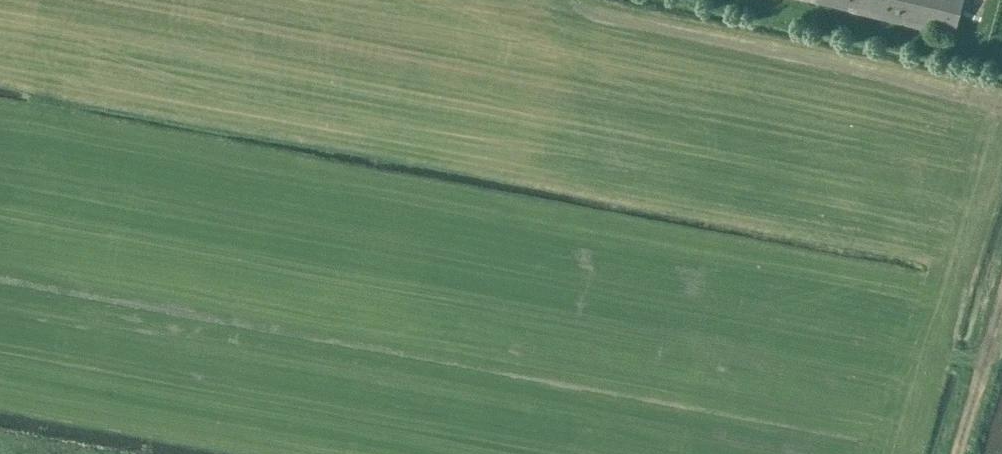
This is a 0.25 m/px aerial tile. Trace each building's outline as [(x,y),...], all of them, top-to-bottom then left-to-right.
[(955,36),(964,0),(810,0),(955,36)]
